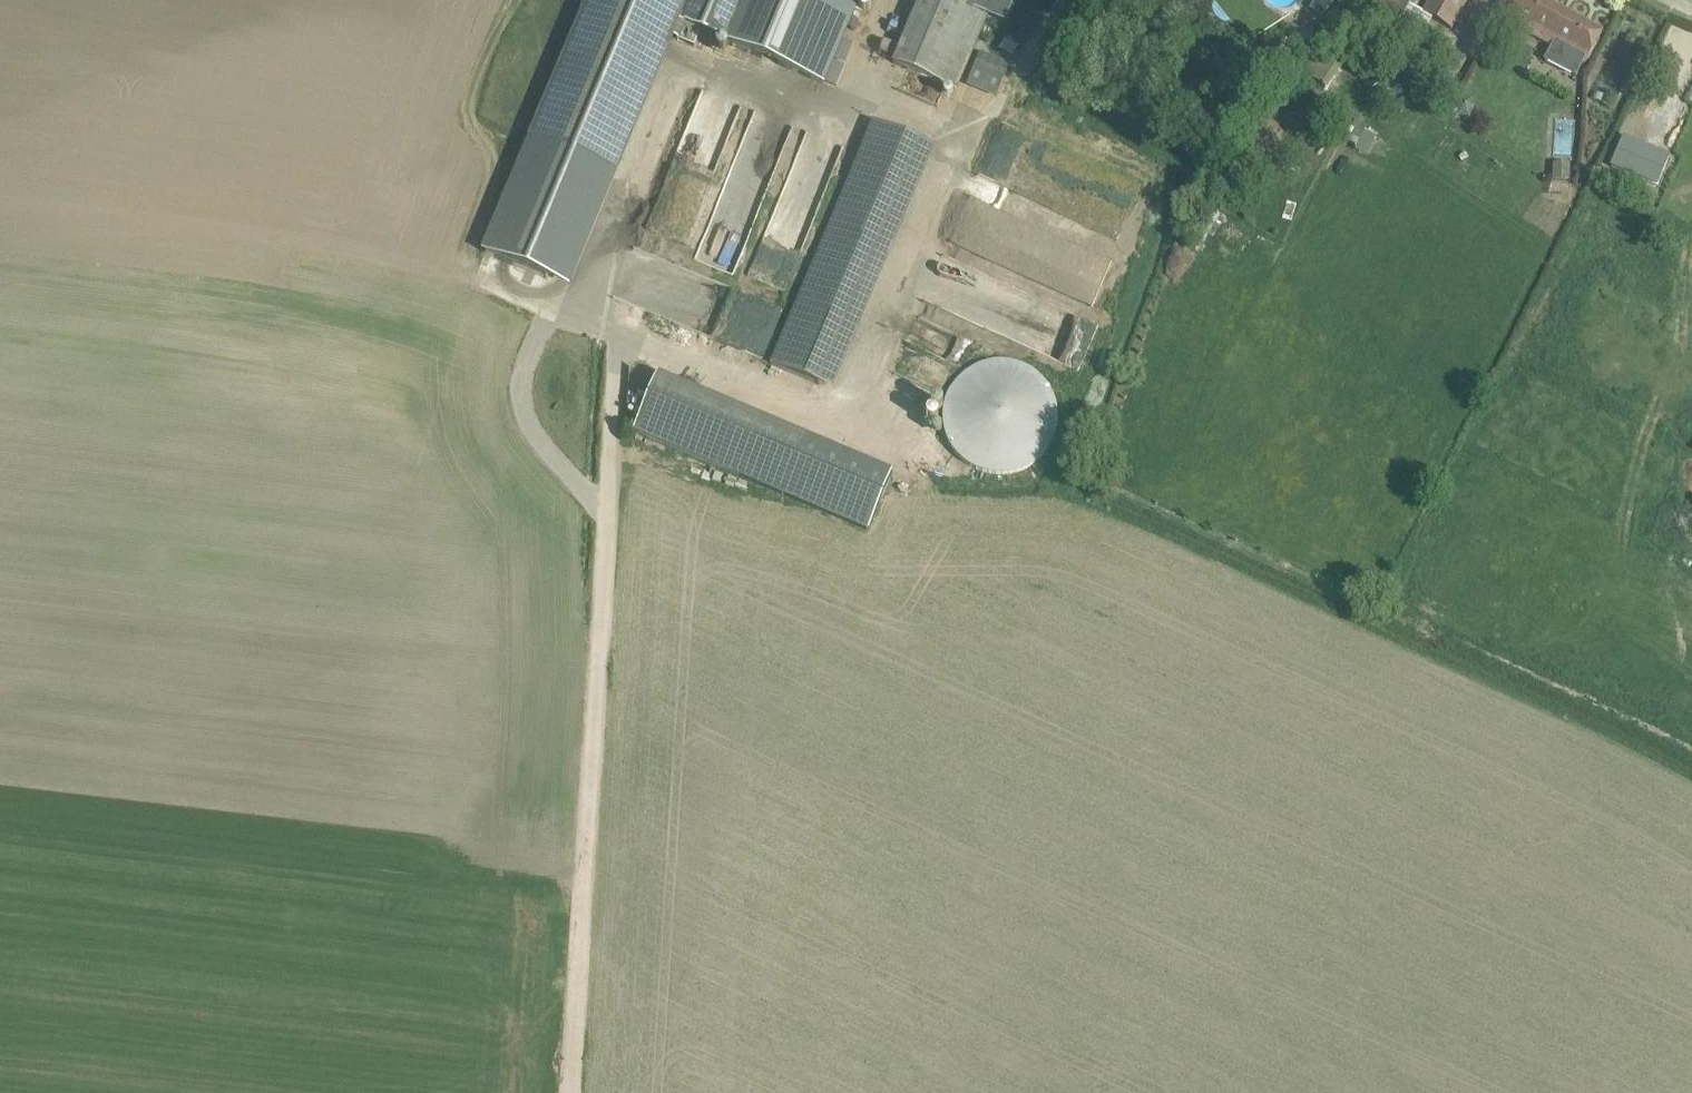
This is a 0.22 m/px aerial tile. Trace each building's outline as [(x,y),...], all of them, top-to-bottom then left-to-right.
[(481,251),(484,252),(570,288),(571,288),(585,253),(618,175),(674,39),(695,48),(702,32),(708,35),(722,0),(586,0),(528,138),(481,251)] [(708,35),(823,83),(858,0),(722,0),(708,35)] [(893,63),(958,90),(969,60),(994,0),(920,0),(893,63)] [(1421,0),(1375,0),(1365,17),(1394,34),(1400,23),(1405,27),(1421,0)] [(1424,13),(1451,28),(1467,0),(1431,0),(1424,13)] [(1499,17),(1552,45),(1544,61),(1575,78),(1583,62),(1585,63),(1602,32),(1543,0),(1508,0),(1499,17)] [(1342,66),(1313,47),(1298,71),(1327,89),(1342,66)] [(980,52),(967,85),(997,97),(1010,64),(980,52)] [(873,121),(772,361),(822,382),(923,141),(873,121)] [(944,462),(1045,475),(1058,373),(957,360),(944,462)] [(649,376),(626,435),(866,527),(889,468),(649,376)]
